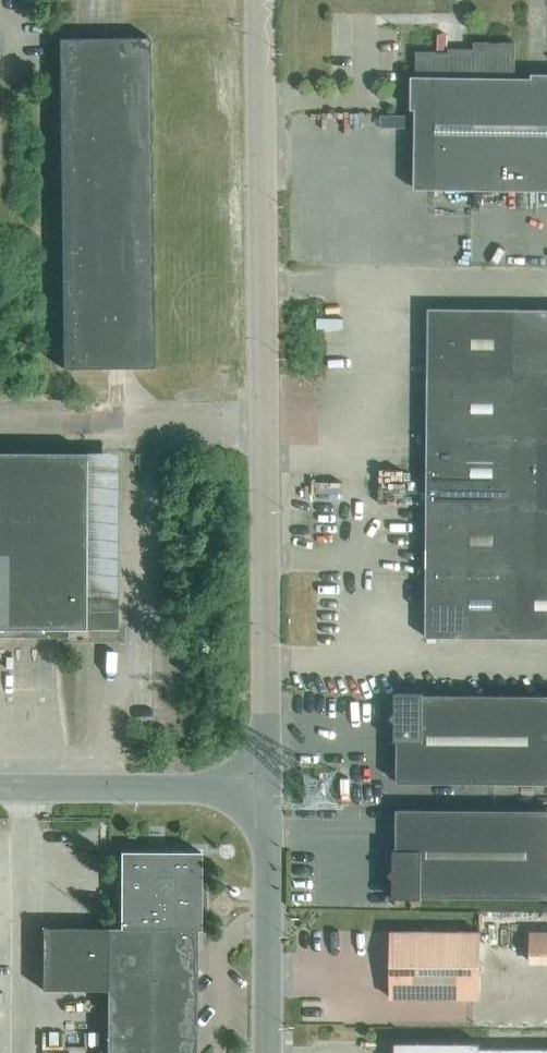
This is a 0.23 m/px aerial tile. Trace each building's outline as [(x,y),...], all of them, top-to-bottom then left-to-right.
[(153,366),(149,36),(58,37),(62,367),(153,366)] [(515,78),(515,42),(475,42),(475,53),(449,53),(449,52),(417,51),(415,188),(546,190),(546,78),(515,78)] [(516,375),(517,309),(429,308),(428,374),(516,375)] [(517,309),(516,375),(538,375),(546,375),(546,309),(517,309)] [(538,375),(516,375),(428,374),(427,505),(536,506),(537,441),(538,375)] [(538,375),(537,441),(546,441),(546,375),(538,375)] [(537,441),(536,506),(546,506),(546,441),(537,441)] [(85,451),(0,451),(0,636),(67,636),(67,628),(85,628),(85,451)] [(535,571),(536,506),(427,505),(426,636),(514,638),(515,571),(535,571)] [(536,506),(535,571),(546,572),(546,506),(536,506)] [(535,571),(515,571),(514,638),(546,638),(546,572),(535,571)] [(422,694),(422,693),(393,692),(393,712),(388,716),(393,721),(393,740),(396,740),(395,781),(546,783),(546,695),(422,694)] [(395,808),(394,849),(391,849),(391,868),(386,873),(391,878),(391,897),(420,898),(420,897),(546,898),(546,810),(395,808)] [(196,929),(200,929),(200,851),(120,851),(120,927),(107,927),(43,927),(42,988),(107,989),(106,1052),(195,1052),(196,929)] [(391,998),(480,998),(481,931),(392,930),(391,998)] [(531,930),(530,963),(546,964),(546,930),(531,930)] [(481,1047),(481,1042),(397,1042),(397,1041),(396,1041),(395,1052),(546,1052),(546,1048),(481,1047)]
